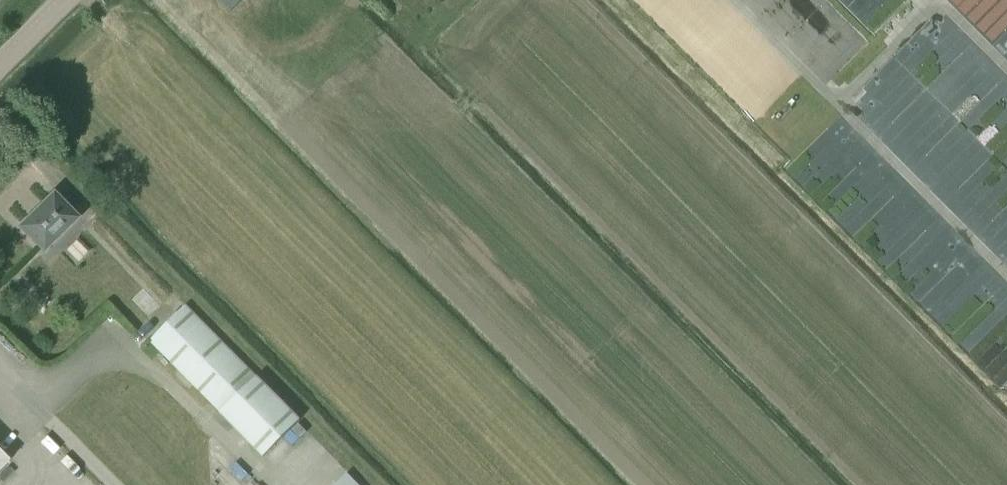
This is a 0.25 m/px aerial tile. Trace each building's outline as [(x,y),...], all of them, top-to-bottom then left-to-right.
[(222,2),(229,9),(239,0),(220,0),(222,2)] [(43,250),(75,218),(53,195),(20,227),(43,250)] [(185,305),(149,341),(264,456),(300,421),(185,305)] [(0,452),(0,470),(9,461),(0,452)] [(335,484),(361,484),(348,472),(335,484)]
